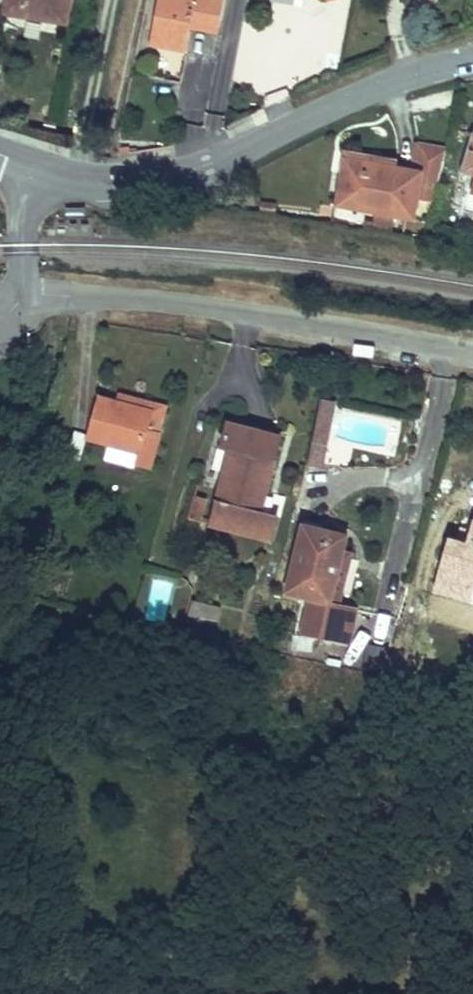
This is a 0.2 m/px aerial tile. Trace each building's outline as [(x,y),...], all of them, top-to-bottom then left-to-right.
[(70,0),(7,0),(5,12),(30,16),(58,20),(60,9),(68,10),(70,0)] [(192,19),(220,24),(224,0),(158,0),(150,45),(186,51),(192,19)] [(66,22),(68,10),(60,9),(58,20),(66,22)] [(219,32),(220,24),(192,19),(219,32)] [(186,51),(150,45),(149,51),(185,57),(186,51)] [(49,58),(61,60),(63,50),(51,48),(49,58)] [(463,171),(472,174),(472,139),(463,171)] [(433,202),(447,150),(447,148),(421,142),(415,169),(420,170),(419,172),(396,168),(397,162),(374,158),(347,153),(337,204),(375,211),(395,215),(413,218),(416,199),(433,202)] [(395,215),(375,211),(373,221),(366,220),(364,229),(392,234),(395,215)] [(457,242),(460,230),(448,227),(446,240),(457,242)] [(168,405),(119,392),(116,402),(154,412),(149,431),(159,434),(168,405)] [(154,412),(101,397),(89,438),(109,444),(139,452),(136,462),(150,466),(159,434),(149,431),(154,412)] [(327,444),(335,403),(322,400),(314,442),(327,444)] [(261,512),(274,462),(281,436),(228,422),(222,446),(231,448),(212,524),(271,540),(277,517),(261,512)] [(79,459),(86,434),(73,430),(66,455),(79,459)] [(323,466),(327,444),(314,442),(310,464),(323,466)] [(136,462),(139,452),(109,444),(105,459),(135,467),(136,462)] [(202,521),(209,498),(196,495),(190,518),(202,521)] [(469,536),(467,543),(460,541),(449,538),(434,588),(471,599),(472,591),(472,524),(469,536)] [(329,604),(342,551),(346,536),(305,525),(288,591),(311,596),(303,632),(349,642),(356,609),(329,604)] [(467,543),(469,536),(462,534),(460,541),(467,543)] [(339,606),(352,553),(342,551),(329,604),(339,606)] [(219,622),(223,607),(192,600),(187,622),(200,625),(202,618),(219,622)] [(367,644),(362,670),(378,673),(383,647),(367,644)] [(353,764),(359,750),(352,745),(344,758),(353,764)] [(339,824),(343,809),(328,806),(325,821),(339,824)]
